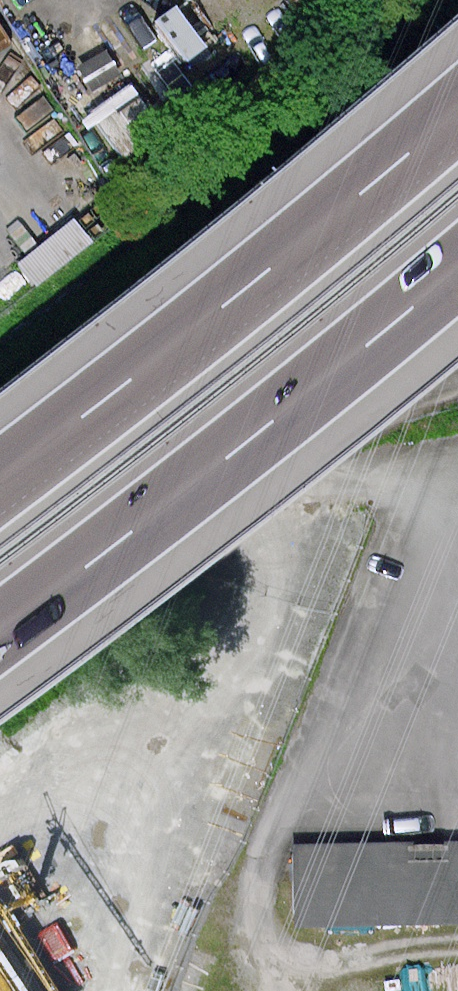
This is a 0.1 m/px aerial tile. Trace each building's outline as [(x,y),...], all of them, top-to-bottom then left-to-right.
[(282,841),(282,918),(457,918),(457,841),(282,841)] [(0,963),(0,990),(18,990),(0,963)]
